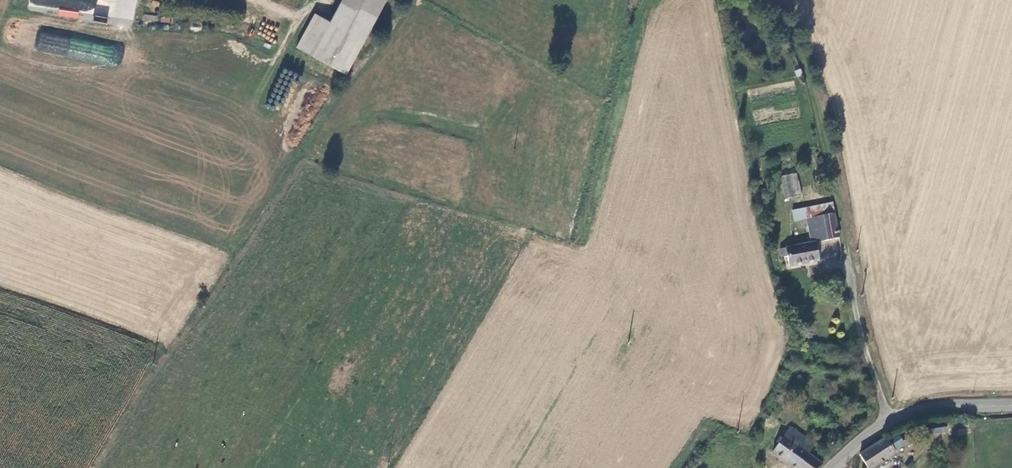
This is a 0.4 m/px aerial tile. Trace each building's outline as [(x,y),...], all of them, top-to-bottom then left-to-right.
[(29,4),(58,7),(57,17),(78,19),(79,11),(95,13),(96,0),(30,0),(29,4)] [(330,24),(361,41),(384,0),(343,0),(330,24)] [(295,49),(343,75),(361,41),(330,24),(313,15),(295,49)] [(35,51),(113,65),(116,47),(38,33),(35,51)] [(795,171),(779,174),(784,196),(800,193),(795,171)] [(839,236),(831,199),(791,209),(793,219),(797,218),(799,226),(807,224),(810,241),(778,246),(779,255),(786,254),(788,264),(817,259),(814,241),(839,236)] [(795,467),(815,467),(822,463),(807,451),(813,443),(787,425),(768,448),(795,467)] [(885,434),(858,453),(868,467),(869,467),(888,455),(891,459),(897,455),(885,434)]
